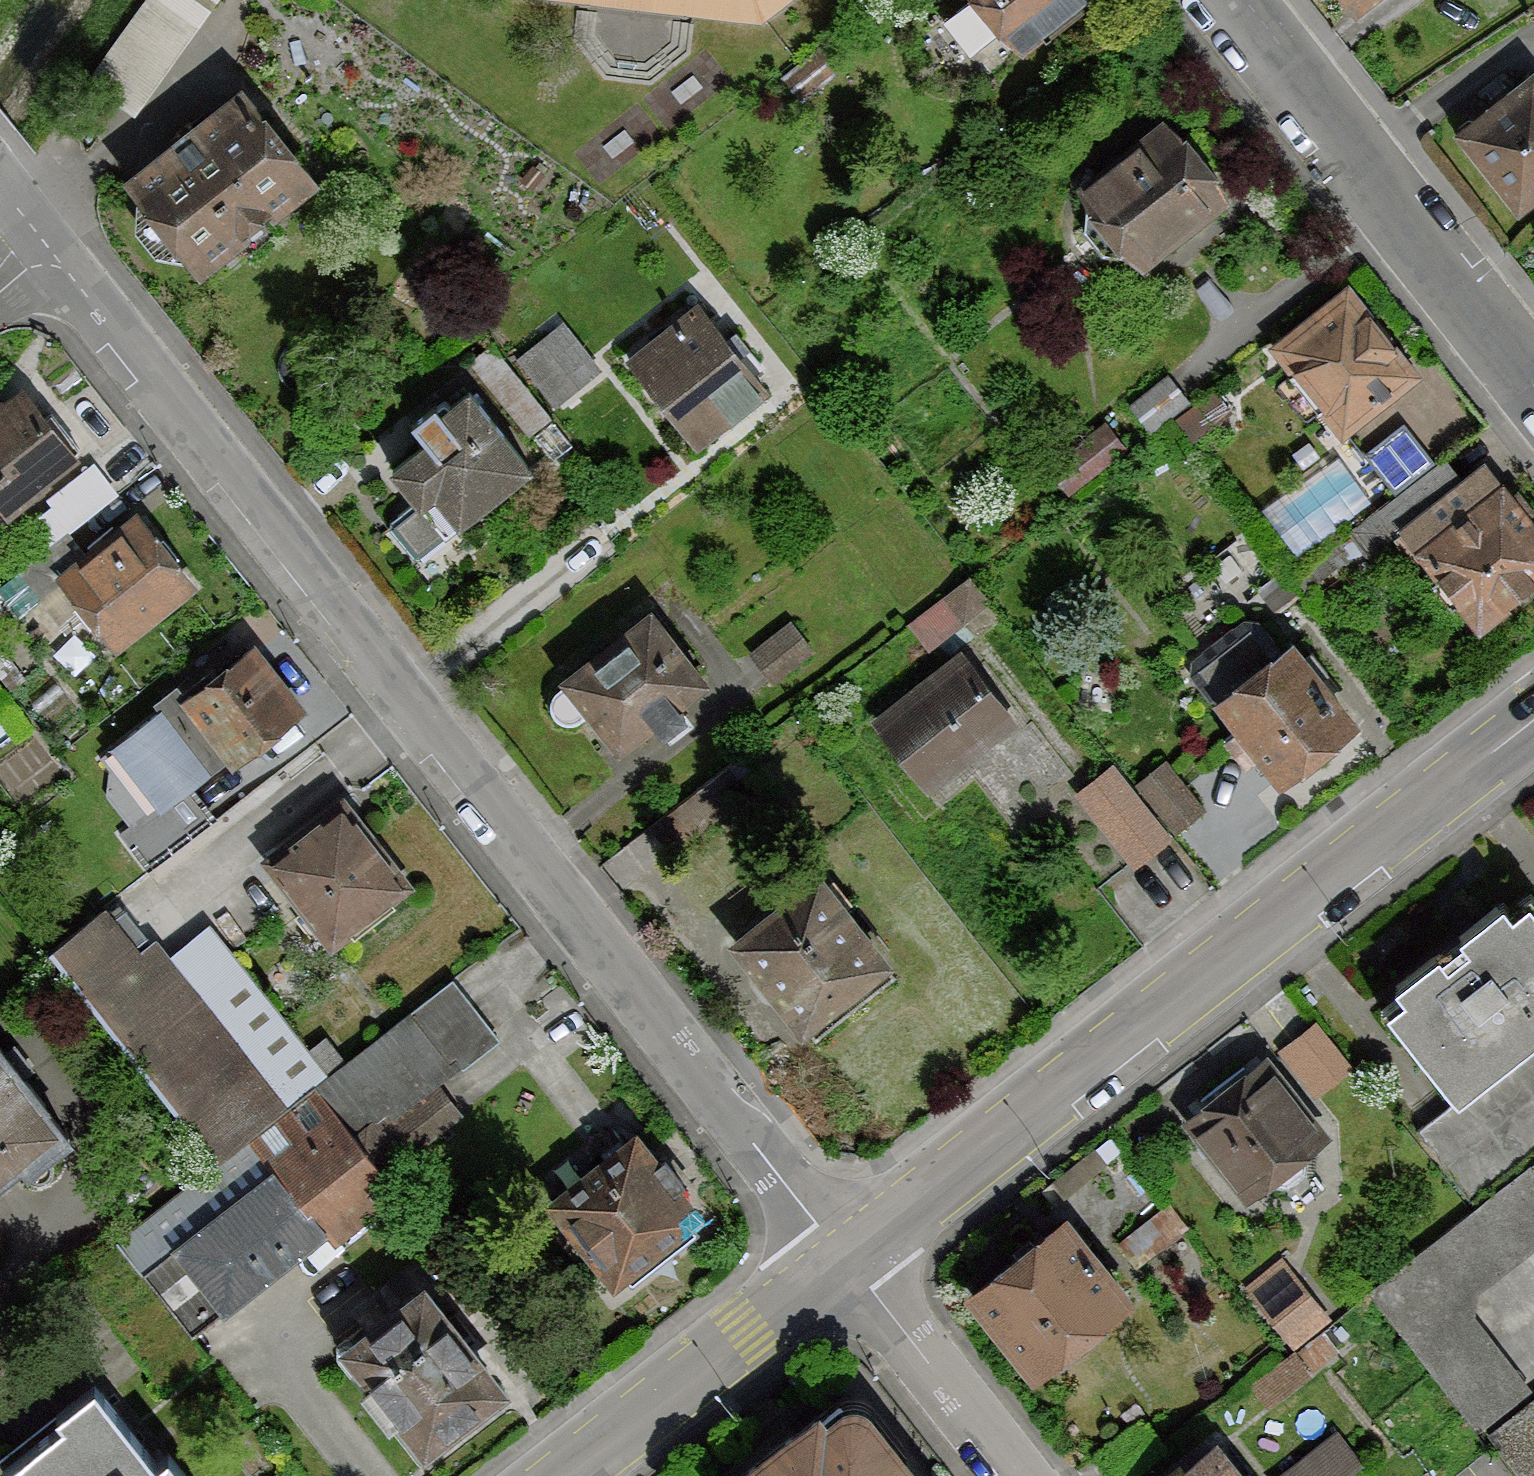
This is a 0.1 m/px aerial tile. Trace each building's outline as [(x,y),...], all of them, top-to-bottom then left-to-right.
[(92,73),(141,105),(211,0),(140,0),(92,73)] [(761,16),(782,0),(561,0),(761,16)] [(1020,53),(1085,0),(976,0),(1020,53)] [(1356,15),(1375,0),(1344,0),(1356,15)] [(1456,133),(1517,211),(1533,197),(1533,71),(1456,133)] [(242,88),(123,178),(198,275),(316,185),(242,88)] [(1161,118),(1075,188),(1093,209),(1087,214),(1117,250),(1122,245),(1142,270),(1228,200),(1208,176),(1214,171),(1185,136),(1179,141),(1161,118)] [(1348,282),(1268,344),(1340,436),(1420,374),(1348,282)] [(695,305),(626,358),(693,446),(763,392),(695,305)] [(561,323),(518,359),(555,403),(598,367),(561,323)] [(468,362),(528,431),(549,413),(489,344),(468,362)] [(1168,371),(1128,401),(1149,428),(1189,399),(1168,371)] [(0,399),(0,507),(4,512),(77,456),(20,383),(0,399)] [(530,465),(465,391),(439,413),(434,408),(413,426),(425,440),(390,470),(418,502),(393,525),(417,553),(456,520),(460,525),(530,465)] [(1126,445),(1102,417),(1045,463),(1069,492),(1126,445)] [(1378,512),(1396,535),(1402,530),(1419,550),(1414,553),(1479,633),(1533,588),(1533,523),(1483,461),(1459,480),(1442,460),(1378,512)] [(40,496),(55,524),(119,491),(104,463),(40,496)] [(134,511),(54,574),(114,648),(194,585),(134,511)] [(651,610),(563,680),(620,751),(708,680),(651,610)] [(790,615),(748,648),(774,680),(816,648),(790,615)] [(1191,658),(1190,678),(1276,787),(1359,721),(1293,637),(1277,650),(1255,622),(1238,621),(1191,658)] [(208,670),(112,749),(162,809),(226,757),(231,763),(301,706),(250,644),(213,675),(208,670)] [(958,649),(869,720),(926,789),(1014,718),(958,649)] [(1075,788),(1134,863),(1171,833),(1112,759),(1075,788)] [(1163,759),(1133,784),(1175,833),(1204,809),(1163,759)] [(340,795),(260,858),(332,948),(411,885),(340,795)] [(815,870),(727,941),(802,1034),(890,963),(815,870)] [(118,899),(48,954),(210,1158),(280,1102),(118,899)] [(1385,1012),(1455,1096),(1533,1031),(1533,913),(1525,902),(1509,915),(1498,903),(1456,937),(1466,949),(1447,965),(1436,953),(1396,985),(1405,996),(1385,1012)] [(246,1142),(319,1232),(331,1246),(429,1167),(415,1150),(461,1113),(438,1084),(496,1037),(448,978),(246,1142)] [(1356,1067),(1313,1018),(1276,1049),(1319,1099),(1356,1067)] [(1417,1131),(1477,1207),(1533,1163),(1533,1038),(1417,1131)] [(0,1048),(0,1176),(24,1156),(31,1165),(70,1133),(0,1048)] [(1263,1055),(1182,1122),(1246,1199),(1327,1132),(1263,1055)] [(635,1128),(545,1202),(612,1284),(702,1210),(635,1128)] [(319,1232),(246,1142),(116,1247),(190,1337),(319,1232)] [(1061,1215),(965,1293),(1031,1373),(1127,1295),(1061,1215)] [(1278,1258),(1243,1287),(1292,1347),(1328,1318),(1278,1258)] [(422,1279),(340,1342),(424,1452),(506,1389),(422,1279)] [(94,1383),(59,1410),(66,1419),(2,1469),(8,1475),(186,1475),(168,1453),(156,1462),(94,1383)] [(1489,1432),(1525,1475),(1533,1475),(1533,1395),(1489,1432)] [(842,1400),(823,1414),(815,1405),(726,1475),(926,1475),(868,1405),(842,1400)] [(1362,1465),(1335,1430),(1274,1475),(1347,1475),(1362,1465)] [(1162,1475),(1245,1475),(1214,1436),(1162,1475)]
